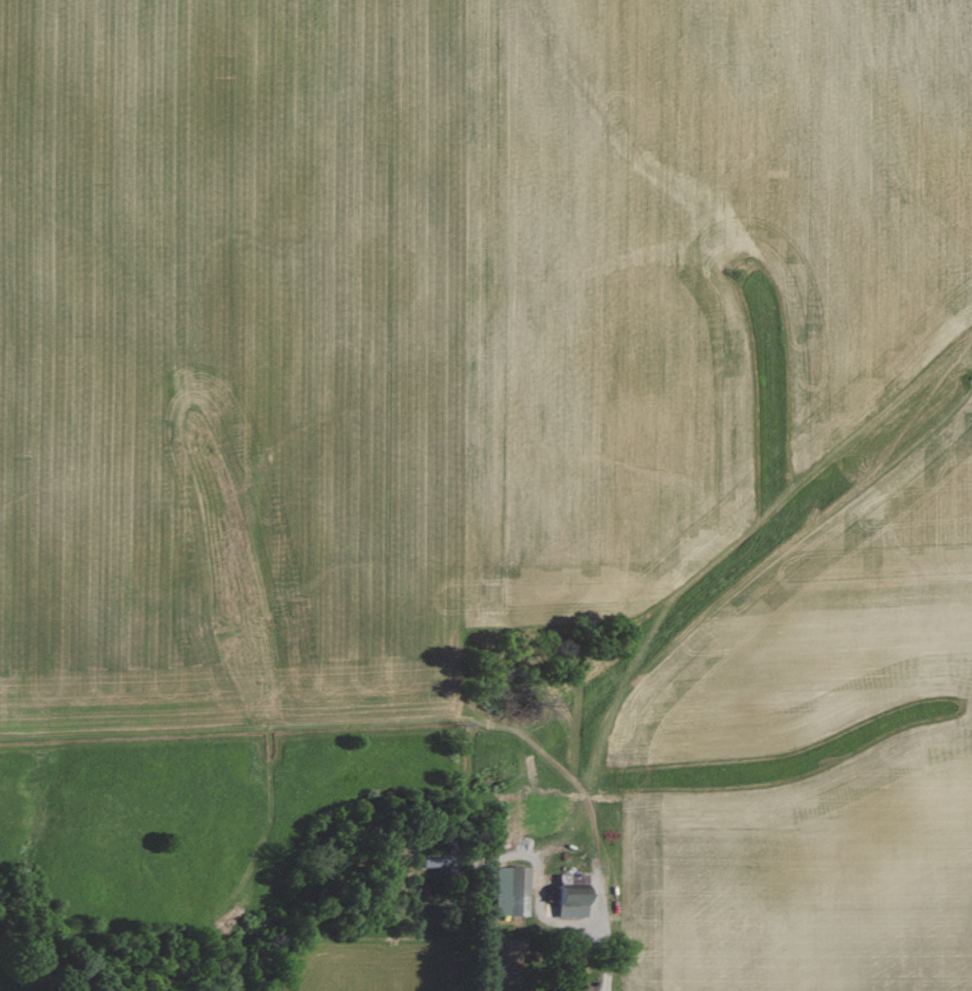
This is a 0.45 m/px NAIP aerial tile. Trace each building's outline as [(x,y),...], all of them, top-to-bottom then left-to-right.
[(495,916),(527,915),(526,866),(494,867),(495,916)] [(554,917),(583,917),(583,877),(565,876),(565,884),(555,884),(554,917)]
